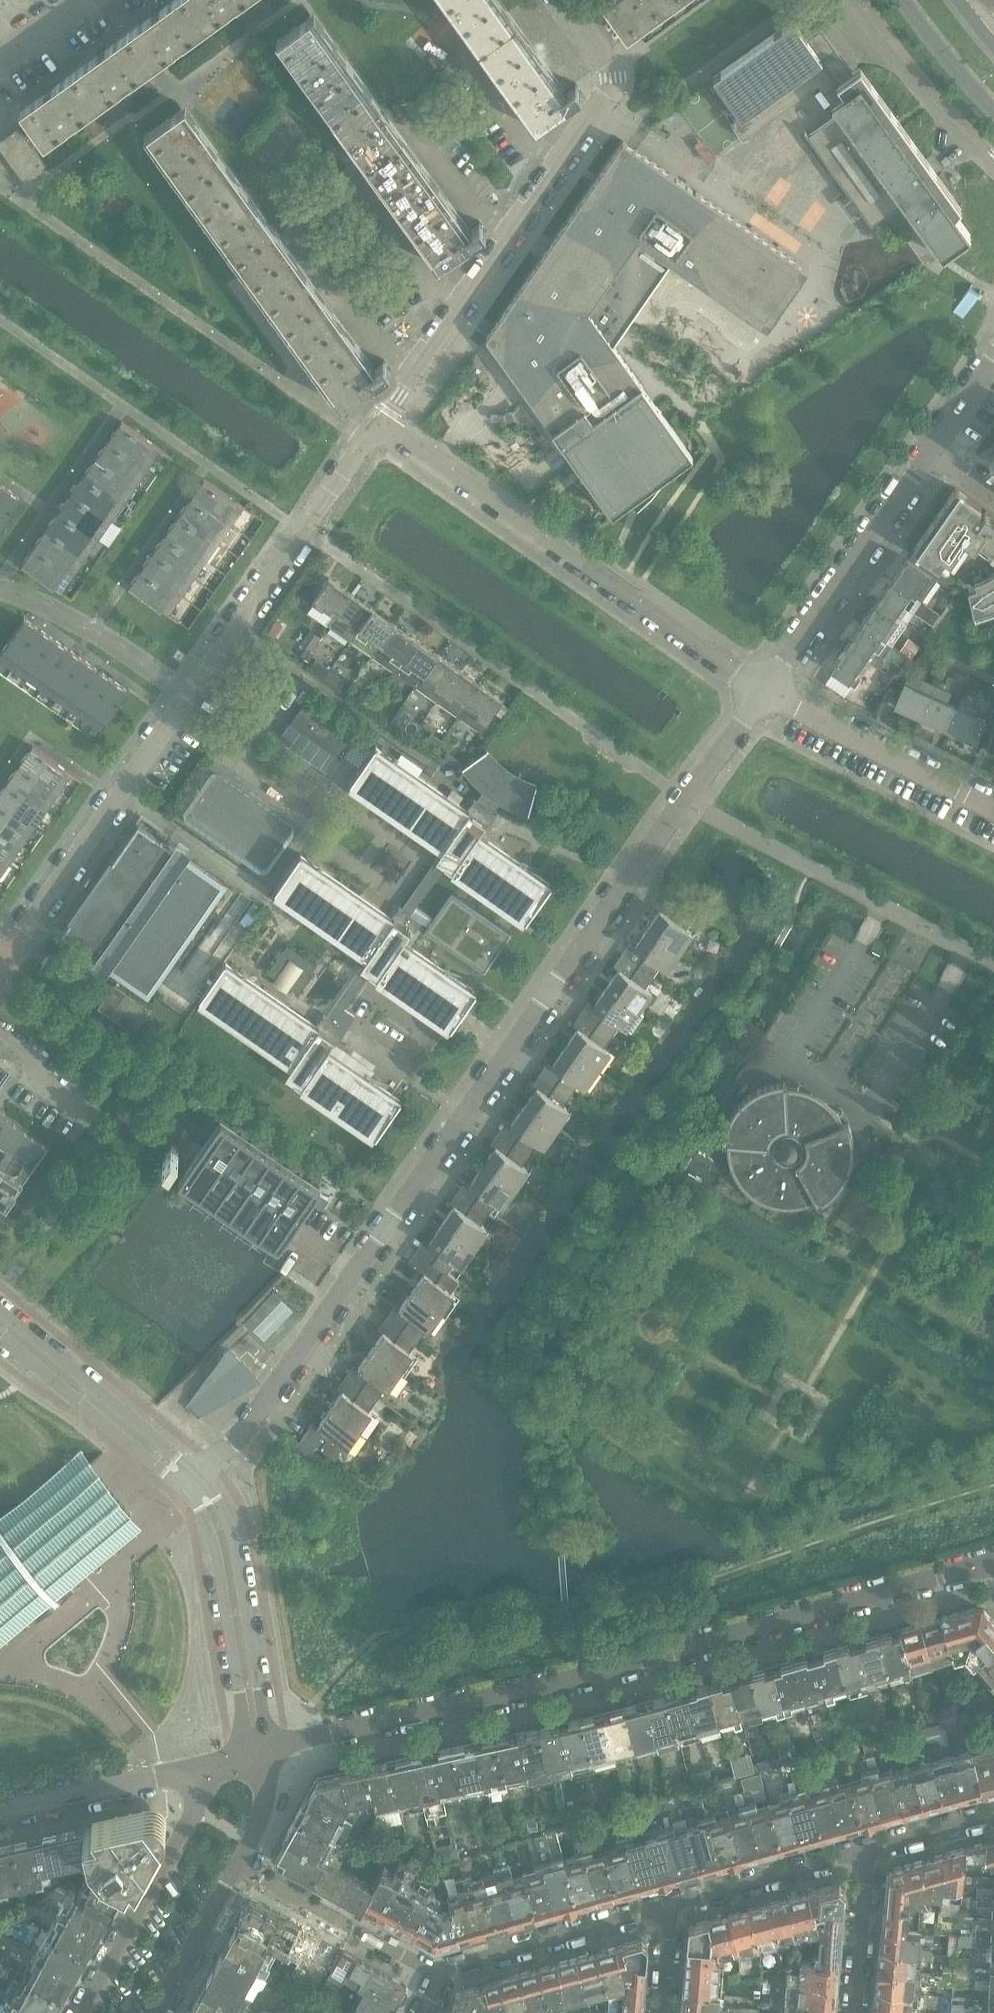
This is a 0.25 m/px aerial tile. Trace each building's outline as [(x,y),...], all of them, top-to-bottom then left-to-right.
[(188,0),(173,0),(129,32),(153,66),(207,27),(188,0)] [(207,27),(244,0),(188,0),(207,27)] [(540,130),(557,116),(556,115),(555,116),(554,115),(570,103),(569,103),(583,93),(576,83),(562,93),(495,0),(444,0),(536,128),(538,126),(540,129),(539,130),(540,130)] [(604,4),(628,38),(680,0),(610,0),(604,4)] [(443,268),(444,269),(461,254),(460,254),(459,254),(458,253),(488,231),(480,222),(470,229),(471,230),(467,232),(311,17),(278,41),(440,266),(442,264),(444,267),(443,268)] [(709,90),(708,90),(729,119),(733,123),(743,138),(818,84),(840,114),(809,136),(872,223),(903,201),(940,252),(942,255),(971,235),(955,214),(961,205),(861,67),(852,72),(852,73),(851,73),(850,74),(848,75),(848,76),(838,82),(808,40),(817,33),(821,30),(822,29),(819,25),(818,26),(805,35),(794,20),(715,77),(713,78),(717,83),(710,89),(709,90)] [(75,71),(99,105),(153,66),(129,32),(75,71)] [(35,129),(43,140),(45,143),(99,105),(75,71),(21,109),(35,129)] [(347,406),(348,407),(348,406),(365,392),(364,392),(363,392),(362,391),(391,369),(384,360),(374,367),(374,368),(371,370),(182,110),(149,134),(344,404),(346,403),(348,405),(347,406)] [(43,140),(35,129),(25,136),(19,128),(18,128),(20,131),(2,143),(22,170),(21,171),(28,181),(48,168),(33,147),(43,140)] [(513,301),(487,339),(521,387),(529,398),(534,404),(578,466),(591,484),(606,504),(613,514),(644,492),(660,480),(693,456),(686,446),(657,406),(644,387),(614,346),(668,269),(672,264),(674,266),(768,331),(810,271),(696,192),(675,177),(624,141),(568,222),(541,260),(513,301)] [(953,313),(963,320),(982,291),(981,290),(978,294),(971,289),(973,285),(972,284),(953,313)] [(110,440),(150,468),(163,449),(122,421),(110,440)] [(150,468),(110,440),(97,458),(137,486),(150,468)] [(97,458),(85,475),(125,503),(137,486),(97,458)] [(73,493),(113,521),(125,503),(85,475),(73,493)] [(192,498),(232,525),(245,507),(205,479),(192,498)] [(913,550),(915,551),(939,567),(942,564),(945,558),(949,561),(951,562),(954,564),(968,544),(993,562),(993,519),(985,512),(983,515),(978,511),(982,506),(956,488),(913,550)] [(0,500),(0,534),(24,500),(8,489),(0,500)] [(60,510),(100,538),(113,521),(73,493),(60,510)] [(180,515),(219,543),(232,525),(192,498),(180,515)] [(48,528),(88,556),(100,538),(60,510),(48,528)] [(167,533),(207,561),(219,543),(180,515),(167,533)] [(48,528),(36,545),(76,573),(88,556),(48,528)] [(207,561),(167,533),(155,551),(195,578),(207,561)] [(76,573),(36,545),(23,564),(63,592),(76,573)] [(195,578),(155,551),(143,568),(182,596),(195,578)] [(892,580),(916,597),(925,603),(940,581),(951,588),(953,581),(913,554),(910,559),(908,558),(892,580)] [(182,596),(143,568),(130,587),(169,615),(182,596)] [(991,576),(987,579),(982,581),(975,583),(975,584),(977,589),(970,591),(968,592),(969,592),(974,618),(975,622),(976,622),(978,621),(993,616),(993,574),(991,576)] [(313,602),(334,617),(350,593),(329,578),(313,602)] [(901,619),(916,597),(892,580),(877,602),(901,619)] [(372,608),(350,593),(334,617),(355,632),(372,608)] [(877,602),(862,624),(886,641),(892,646),(907,624),(900,620),(901,619),(877,602)] [(372,608),(355,632),(377,647),(393,623),(372,608)] [(13,668),(40,629),(25,619),(0,655),(0,659),(13,668)] [(393,623),(377,647),(398,662),(415,638),(393,623)] [(862,624),(847,645),(871,662),(877,667),(892,646),(886,641),(862,624)] [(13,668),(28,679),(55,640),(40,629),(13,668)] [(302,642),(312,649),(321,637),(311,630),(302,642)] [(398,662),(420,677),(437,654),(415,638),(398,662)] [(55,640),(28,679),(43,689),(70,650),(55,640)] [(871,662),(847,645),(831,668),(855,684),(871,662)] [(43,689),(57,699),(85,660),(70,650),(43,689)] [(437,654),(420,677),(442,693),(459,669),(437,654)] [(57,699),(72,710),(100,671),(85,660),(57,699)] [(882,681),(893,688),(905,667),(893,660),(882,681)] [(310,670),(325,679),(331,670),(316,661),(310,670)] [(480,684),(459,669),(442,693),(464,708),(480,684)] [(331,670),(325,679),(339,688),(345,680),(331,670)] [(72,710),(87,720),(115,681),(100,671),(72,710)] [(896,703),(923,715),(933,696),(932,696),(922,691),(923,688),(922,687),(925,681),(909,674),(896,703)] [(115,681),(87,720),(103,731),(130,692),(115,681)] [(480,684),(464,708),(487,724),(504,701),(480,684)] [(923,715),(950,727),(958,708),(948,703),(947,702),(949,699),(952,693),(936,687),(932,696),(933,696),(923,715)] [(963,698),(958,708),(950,727),(977,739),(986,720),(985,720),(974,715),(978,705),(963,698)] [(290,724),(342,759),(357,738),(305,702),(290,724)] [(401,709),(390,726),(410,740),(421,724),(401,709)] [(432,734),(422,748),(432,755),(442,741),(432,734)] [(493,811),(501,800),(507,803),(515,807),(521,810),(530,813),(538,786),(531,784),(524,781),(516,777),(509,773),(504,769),(497,763),(492,757),(487,751),(464,767),(468,772),(474,779),(480,785),(486,790),(478,801),(475,799),(468,809),(470,810),(469,811),(460,804),(377,747),(377,746),(376,745),(357,773),(350,782),(351,783),(352,783),(353,783),(354,781),(363,788),(362,789),(363,790),(364,788),(373,795),(372,797),(373,797),(374,795),(383,802),(382,804),(383,805),(385,803),(394,809),(393,811),(393,812),(395,810),(404,816),(402,818),(403,819),(405,817),(414,823),(413,825),(414,826),(415,824),(424,831),(423,832),(424,833),(425,831),(434,837),(433,839),(434,840),(435,838),(445,845),(444,846),(444,847),(437,858),(438,859),(403,909),(400,907),(393,917),(395,918),(394,919),(302,855),(302,854),(301,853),(275,890),(276,891),(277,890),(278,889),(288,896),(287,897),(288,898),(289,896),(298,903),(297,905),(299,903),(308,910),(307,912),(308,912),(309,910),(318,917),(317,918),(318,919),(319,917),(328,924),(327,926),(328,927),(329,925),(339,931),(338,933),(339,934),(340,932),(349,938),(347,940),(349,940),(350,939),(359,945),(358,947),(359,947),(360,946),(370,952),(368,954),(369,954),(362,965),(363,966),(327,1017),(325,1015),(318,1025),(320,1026),(319,1027),(226,962),(227,961),(226,961),(199,999),(201,1000),(201,999),(202,1000),(203,998),(213,1005),(212,1006),(213,1007),(214,1005),(223,1011),(222,1013),(223,1014),(224,1012),(233,1018),(232,1020),(233,1021),(234,1019),(243,1025),(242,1027),(243,1028),(244,1026),(253,1032),(252,1034),(253,1035),(254,1033),(264,1039),(263,1041),(264,1042),(265,1040),(274,1046),(273,1048),(274,1049),(275,1047),(284,1054),(283,1055),(284,1056),(285,1054),(294,1061),(293,1062),(294,1062),(286,1074),(303,1086),(303,1085),(304,1086),(306,1084),(315,1091),(314,1092),(315,1093),(316,1091),(325,1098),(324,1100),(325,1100),(326,1099),(335,1105),(334,1107),(335,1108),(336,1106),(345,1112),(344,1114),(345,1115),(346,1113),(355,1119),(354,1121),(355,1122),(356,1120),(366,1127),(365,1128),(366,1129),(367,1127),(375,1134),(374,1136),(376,1137),(402,1100),(400,1099),(400,1100),(366,1076),(328,1050),(330,1048),(329,1047),(335,1039),(336,1039),(337,1038),(340,1040),(356,1017),(344,1008),(370,971),(378,978),(378,977),(379,978),(380,976),(390,983),(389,985),(391,983),(400,990),(399,992),(400,992),(401,991),(410,997),(409,999),(410,1000),(411,998),(420,1005),(419,1007),(420,1007),(421,1005),(423,1006),(430,1012),(429,1014),(430,1014),(431,1012),(441,1018),(440,1020),(441,1021),(442,1019),(448,1023),(451,1026),(450,1027),(451,1029),(477,992),(476,991),(475,992),(404,941),(405,939),(405,938),(410,931),(411,931),(412,930),(415,932),(422,923),(410,914),(445,864),(453,869),(454,869),(455,868),(465,874),(463,876),(465,877),(466,875),(474,881),(473,883),(474,883),(475,882),(485,888),(484,889),(485,890),(486,889),(495,895),(494,897),(495,898),(496,896),(505,902),(504,904),(505,905),(506,903),(516,910),(514,911),(515,912),(517,910),(526,917),(525,918),(526,919),(526,920),(527,921),(552,884),(551,883),(505,852),(478,833),(487,821),(490,824),(497,814),(493,811)] [(20,764),(60,792),(73,774),(33,746),(20,764)] [(449,753),(443,762),(457,772),(464,763),(449,753)] [(60,792),(20,764),(8,782),(48,810),(60,792)] [(35,828),(48,810),(8,782),(0,793),(0,803),(35,828)] [(23,845),(35,828),(0,803),(0,829),(23,845)] [(114,862),(72,922),(72,921),(63,933),(98,958),(94,964),(106,972),(111,967),(149,993),(173,958),(182,964),(181,965),(182,966),(219,913),(218,912),(217,913),(209,907),(225,883),(186,856),(183,859),(174,852),(176,849),(140,823),(113,861),(114,862)] [(11,863),(23,845),(0,829),(0,855),(11,863)] [(0,855),(0,878),(11,863),(0,855)] [(486,972),(512,934),(512,931),(454,891),(450,892),(424,929),(425,932),(483,973),(486,972)] [(647,929),(677,950),(690,931),(660,910),(647,929)] [(647,929),(627,959),(653,976),(661,965),(665,968),(677,950),(647,929)] [(42,968),(61,982),(71,968),(52,954),(44,965),(42,968)] [(277,982),(291,988),(302,965),(288,959),(277,982)] [(606,988),(636,1009),(649,990),(645,987),(653,976),(627,959),(606,988)] [(98,1008),(135,1033),(151,1009),(115,984),(98,1008)] [(606,988),(586,1018),(611,1036),(620,1024),(623,1027),(636,1009),(606,988)] [(565,1047),(595,1068),(608,1049),(604,1046),(611,1036),(586,1018),(565,1047)] [(595,1068),(565,1047),(545,1077),(570,1095),(578,1083),(582,1085),(595,1068)] [(13,1065),(0,1057),(0,1083),(13,1065)] [(545,1077),(524,1107),(553,1127),(566,1108),(563,1105),(570,1095),(545,1077)] [(746,1099),(741,1103),(736,1109),(731,1116),(728,1123),(725,1130),(724,1138),(723,1145),(733,1146),(733,1148),(733,1154),(734,1159),(735,1165),(737,1170),(740,1175),(743,1179),(746,1184),(750,1188),(754,1192),(758,1195),(763,1198),(768,1200),(773,1202),(779,1203),(784,1204),(789,1204),(795,1203),(801,1202),(806,1201),(813,1198),(818,1206),(822,1204),(826,1202),(830,1198),(834,1195),(838,1191),(840,1188),(843,1184),(845,1180),(848,1175),(850,1170),(852,1163),(853,1159),(854,1154),(854,1150),(854,1146),(853,1141),(849,1123),(844,1125),(843,1125),(841,1120),(837,1114),(834,1116),(831,1116),(828,1116),(828,1117),(823,1117),(818,1116),(816,1115),(808,1109),(806,1107),(803,1104),(801,1099),(800,1096),(799,1093),(799,1090),(793,1089),(787,1089),(787,1083),(771,1085),(767,1086),(764,1087),(757,1090),(752,1094),(746,1099)] [(553,1127),(524,1107),(504,1136),(529,1154),(537,1142),(541,1144),(553,1127)] [(13,1124),(0,1115),(0,1142),(13,1124)] [(272,1247),(273,1247),(279,1252),(322,1191),(317,1187),(217,1117),(207,1132),(211,1135),(179,1182),(248,1230),(272,1247)] [(30,1136),(13,1124),(0,1142),(0,1180),(30,1136)] [(0,1180),(0,1203),(7,1208),(48,1149),(30,1136),(0,1180)] [(483,1166),(512,1186),(525,1167),(521,1164),(529,1154),(504,1136),(483,1166)] [(164,1159),(170,1163),(178,1151),(172,1147),(164,1159)] [(462,1195),(487,1213),(496,1201),(499,1204),(512,1186),(483,1166),(462,1195)] [(316,1178),(313,1182),(318,1185),(322,1179),(317,1176),(316,1178)] [(462,1195),(442,1225),(471,1245),(484,1226),(480,1223),(487,1213),(462,1195)] [(449,1273),(458,1280),(459,1279),(448,1271),(455,1261),(459,1263),(471,1245),(442,1225),(430,1242),(441,1250),(432,1263),(443,1272),(444,1271),(448,1274),(449,1273)] [(412,1292),(441,1313),(454,1293),(451,1291),(458,1280),(449,1273),(448,1274),(444,1271),(443,1272),(432,1263),(412,1292)] [(391,1322),(417,1339),(425,1328),(429,1330),(441,1313),(412,1292),(391,1322)] [(370,1352),(399,1373),(413,1353),(410,1350),(417,1339),(391,1322),(370,1352)] [(186,1406),(198,1418),(263,1377),(230,1343),(186,1406)] [(370,1352),(349,1382),(375,1400),(384,1387),(388,1389),(399,1373),(370,1352)] [(329,1411),(359,1432),(372,1412),(369,1409),(375,1400),(349,1382),(329,1411)] [(359,1432),(329,1411),(318,1428),(313,1424),(304,1436),(335,1457),(343,1446),(347,1449),(359,1432)] [(2,1623),(17,1611),(22,1607),(30,1617),(35,1622),(55,1609),(54,1608),(57,1605),(58,1607),(75,1590),(70,1584),(62,1574),(67,1570),(82,1558),(89,1551),(110,1533),(131,1514),(130,1514),(131,1514),(130,1513),(131,1513),(92,1466),(94,1464),(92,1462),(68,1483),(69,1483),(62,1489),(33,1514),(0,1541),(0,1624),(2,1623)] [(973,1668),(993,1649),(993,1620),(984,1609),(983,1609),(978,1608),(941,1618),(953,1660),(954,1662),(965,1659),(973,1668)] [(941,1618),(921,1624),(933,1665),(953,1660),(941,1618)] [(900,1630),(912,1672),(933,1665),(921,1624),(900,1630)] [(879,1636),(891,1678),(912,1672),(900,1630),(879,1636)] [(891,1678),(879,1636),(857,1642),(869,1684),(891,1678)] [(836,1648),(848,1690),(869,1684),(857,1642),(836,1648)] [(815,1654),(827,1696),(848,1690),(836,1648),(815,1654)] [(990,1683),(993,1679),(993,1649),(973,1668),(975,1666),(990,1683)] [(815,1654),(794,1660),(806,1702),(827,1696),(815,1654)] [(794,1660),(773,1666),(785,1708),(806,1702),(794,1660)] [(773,1666),(752,1672),(764,1714),(785,1708),(773,1666)] [(731,1678),(743,1720),(764,1714),(752,1672),(731,1678)] [(731,1678),(710,1684),(721,1724),(721,1726),(743,1720),(731,1678)] [(721,1724),(710,1684),(688,1690),(700,1730),(721,1724)] [(700,1730),(688,1690),(667,1696),(679,1736),(700,1730)] [(646,1702),(658,1745),(680,1739),(679,1736),(667,1696),(646,1702)] [(646,1702),(625,1708),(637,1751),(658,1745),(646,1702)] [(637,1751),(625,1708),(604,1714),(616,1757),(637,1751)] [(926,1712),(930,1725),(946,1720),(942,1708),(926,1712)] [(616,1757),(604,1714),(582,1720),(595,1764),(616,1757)] [(582,1720),(561,1724),(574,1768),(595,1764),(582,1720)] [(561,1724),(540,1729),(553,1773),(574,1768),(561,1724)] [(540,1729),(518,1734),(531,1778),(553,1773),(540,1729)] [(497,1738),(510,1783),(531,1778),(518,1734),(497,1738)] [(475,1743),(488,1788),(510,1783),(497,1738),(475,1743)] [(475,1743),(455,1748),(467,1792),(488,1788),(475,1743)] [(992,1745),(973,1750),(984,1793),(993,1790),(993,1753),(992,1745)] [(434,1752),(446,1797),(467,1792),(455,1748),(434,1752)] [(952,1756),(964,1798),(984,1793),(973,1750),(952,1756)] [(446,1797),(434,1752),(412,1757),(424,1802),(446,1797)] [(964,1798),(952,1756),(933,1761),(945,1803),(964,1798)] [(424,1802),(412,1757),(391,1762),(403,1807),(424,1802)] [(933,1761),(914,1767),(926,1809),(945,1803),(933,1761)] [(369,1767),(379,1802),(382,1811),(403,1807),(391,1762),(369,1767)] [(309,1797),(354,1822),(363,1806),(379,1802),(369,1767),(319,1778),(309,1797)] [(894,1772),(906,1815),(926,1809),(914,1767),(894,1772)] [(811,1791),(824,1838),(845,1832),(830,1781),(829,1781),(825,1768),(815,1771),(819,1784),(822,1783),(823,1788),(811,1791)] [(877,1768),(871,1769),(885,1820),(906,1815),(894,1772),(893,1768),(879,1772),(877,1768)] [(852,1780),(865,1826),(885,1820),(871,1769),(863,1772),(864,1776),(852,1780)] [(692,1775),(696,1790),(709,1786),(705,1772),(692,1775)] [(830,1781),(845,1832),(865,1826),(852,1780),(839,1783),(838,1779),(830,1781)] [(745,1790),(749,1804),(763,1855),(784,1849),(771,1803),(758,1806),(757,1801),(755,1802),(751,1788),(745,1790)] [(789,1792),(804,1843),(824,1838),(811,1791),(799,1795),(798,1790),(789,1792)] [(783,1800),(771,1803),(784,1849),(804,1843),(789,1792),(781,1794),(783,1800)] [(309,1797),(299,1815),(344,1840),(354,1822),(309,1797)] [(709,1799),(704,1800),(723,1866),(743,1860),(730,1814),(718,1818),(716,1813),(714,1814),(713,1811),(718,1809),(714,1798),(709,1800),(709,1799)] [(701,1823),(689,1826),(702,1872),(723,1866),(704,1800),(702,1801),(703,1804),(696,1806),(701,1823)] [(742,1811),(730,1814),(743,1860),(763,1855),(749,1804),(740,1806),(742,1811)] [(93,1864),(126,1882),(132,1871),(137,1878),(163,1831),(146,1808),(93,1819),(98,1826),(84,1830),(92,1865),(93,1864)] [(299,1815),(287,1836),(332,1861),(344,1840),(299,1815)] [(676,1825),(668,1827),(682,1877),(702,1872),(689,1826),(677,1829),(676,1825)] [(648,1837),(661,1883),(682,1877),(668,1827),(659,1829),(660,1834),(648,1837)] [(59,1835),(66,1868),(81,1865),(82,1868),(85,1870),(92,1865),(84,1830),(59,1835)] [(66,1868),(59,1835),(35,1840),(42,1879),(51,1877),(50,1872),(66,1868)] [(274,1859),(324,1887),(338,1864),(332,1861),(287,1836),(274,1859)] [(634,1836),(626,1838),(641,1889),(661,1883),(648,1837),(636,1841),(634,1836)] [(607,1849),(620,1895),(641,1889),(626,1838),(617,1841),(619,1846),(607,1849)] [(43,1883),(42,1879),(35,1840),(13,1845),(22,1888),(43,1883)] [(992,1859),(993,1859),(993,1840),(966,1848),(966,1858),(992,1859)] [(1,1893),(22,1888),(13,1845),(0,1848),(0,1889),(1,1893)] [(594,1848),(585,1850),(600,1900),(620,1895),(607,1849),(595,1852),(594,1848)] [(966,1848),(945,1854),(940,1898),(950,1899),(949,1909),(961,1910),(966,1858),(966,1848)] [(566,1861),(579,1906),(600,1900),(585,1850),(576,1852),(578,1858),(566,1861)] [(924,1859),(921,1903),(930,1904),(930,1897),(940,1898),(945,1854),(924,1859)] [(544,1861),(559,1912),(579,1906),(566,1861),(554,1864),(552,1859),(544,1861)] [(921,1903),(924,1859),(904,1865),(901,1908),(910,1909),(910,1902),(921,1903)] [(527,1878),(539,1918),(559,1912),(544,1861),(535,1864),(537,1869),(526,1872),(527,1878)] [(376,1885),(364,1908),(381,1918),(409,1866),(401,1862),(395,1873),(386,1868),(376,1885)] [(90,1872),(78,1894),(109,1912),(126,1882),(93,1864),(92,1865),(85,1870),(90,1872)] [(324,1887),(339,1895),(352,1872),(338,1864),(324,1887)] [(887,1873),(882,1928),(908,1929),(910,1909),(901,1908),(904,1865),(891,1869),(887,1873)] [(409,1866),(381,1918),(398,1927),(420,1887),(410,1882),(416,1870),(409,1866)] [(512,1866),(504,1868),(520,1923),(539,1918),(527,1878),(516,1881),(512,1866)] [(489,1889),(500,1928),(520,1923),(504,1868),(496,1870),(500,1886),(489,1889)] [(339,1895),(364,1908),(376,1885),(352,1872),(339,1895)] [(465,1878),(481,1934),(500,1928),(489,1889),(478,1892),(473,1876),(465,1878)] [(454,1910),(463,1939),(481,1934),(465,1878),(458,1881),(462,1897),(451,1900),(454,1910)] [(809,1892),(818,1925),(843,1928),(846,1888),(840,1883),(809,1892)] [(979,1895),(993,1895),(993,1886),(979,1886),(979,1895)] [(398,1927),(415,1937),(436,1900),(438,1897),(435,1890),(432,1888),(429,1893),(420,1887),(398,1927)] [(63,1902),(59,1911),(97,1933),(109,1912),(78,1894),(74,1892),(67,1904),(63,1902)] [(809,1892),(789,1897),(800,1937),(812,1934),(820,1935),(818,1925),(809,1892)] [(993,1916),(993,1895),(979,1895),(978,1903),(993,1904),(993,1916)] [(769,1903),(780,1943),(800,1937),(789,1897),(769,1903)] [(442,1902),(436,1900),(415,1937),(434,1947),(463,1939),(454,1910),(448,1912),(439,1908),(442,1902)] [(750,1909),(761,1949),(780,1943),(769,1903),(750,1909)] [(33,1906),(20,1916),(29,1921),(37,1909),(33,1906)] [(761,1949),(750,1909),(730,1914),(742,1954),(761,1949)] [(58,1920),(51,1933),(86,1953),(97,1933),(59,1911),(55,1918),(58,1920)] [(742,1954),(730,1914),(709,1920),(722,1959),(742,1954)] [(993,1936),(993,1916),(993,1927),(978,1927),(978,1936),(993,1936)] [(722,1959),(709,1920),(690,1926),(684,1990),(718,1993),(722,1959)] [(226,1946),(266,1968),(278,1947),(266,1940),(238,1924),(226,1946)] [(843,1928),(818,1925),(820,1935),(818,1952),(817,1952),(816,1961),(837,1964),(839,1964),(843,1928)] [(290,1976),(298,1981),(321,1939),(300,1927),(286,1952),(300,1959),(290,1976)] [(908,1929),(882,1928),(881,1948),(924,1952),(932,1952),(932,1943),(925,1943),(926,1931),(908,1929)] [(36,1952),(74,1974),(86,1953),(51,1933),(44,1929),(37,1941),(44,1945),(44,1946),(40,1944),(36,1952)] [(978,1936),(977,1937),(959,1936),(958,1946),(977,1947),(977,1945),(992,1945),(992,1957),(993,1957),(993,1936),(978,1936)] [(321,1939),(298,1981),(316,1991),(339,1949),(321,1939)] [(622,2012),(642,2012),(648,1944),(642,1939),(615,1946),(628,1987),(624,1989),(622,2012)] [(226,1946),(215,1966),(255,1989),(266,1968),(226,1946)] [(615,1946),(597,1952),(608,1993),(624,1989),(628,1987),(615,1946)] [(879,1967),(922,1972),(924,1952),(881,1948),(879,1967)] [(366,1990),(396,2006),(400,1999),(404,1998),(408,1990),(407,1986),(343,1950),(340,1955),(331,1971),(327,1979),(341,1987),(345,1979),(349,1972),(361,1979),(357,1986),(366,1990)] [(28,1975),(63,1995),(74,1974),(36,1952),(31,1960),(35,1962),(28,1975)] [(577,1957),(589,1998),(608,1993),(597,1952),(577,1957)] [(589,1998),(577,1957),(558,1963),(570,2004),(589,1998)] [(993,1978),(993,1957),(992,1957),(991,1969),(956,1968),(955,1976),(976,1977),(993,1978)] [(787,1980),(835,1984),(836,1975),(839,1973),(839,1968),(837,1965),(837,1964),(816,1961),(798,1960),(779,1970),(778,1980),(787,1980)] [(539,1968),(551,2009),(570,2004),(558,1963),(539,1968)] [(215,1966),(203,1988),(243,2010),(255,1989),(215,1966)] [(879,1967),(877,1988),(921,1992),(922,1972),(879,1967)] [(531,2012),(537,2012),(551,2009),(539,1968),(520,1973),(531,2012)] [(500,1979),(510,2012),(531,2012),(520,1973),(500,1979)] [(46,2012),(53,2012),(63,1995),(28,1975),(25,1980),(24,1982),(15,1978),(7,1992),(9,1992),(46,2012)] [(990,1998),(993,1998),(993,1978),(976,1977),(955,1976),(954,1985),(955,1986),(955,1982),(959,1982),(959,1986),(990,1987),(990,1998)] [(488,2012),(510,2012),(500,1979),(477,1986),(482,2005),(488,2012)] [(835,1984),(787,1980),(785,2000),(834,2004),(834,1995),(837,1993),(838,1988),(835,1985),(835,1984)] [(452,2009),(459,2012),(488,2012),(482,2005),(477,1986),(462,1990),(452,2009)] [(191,2009),(199,2012),(242,2012),(243,2010),(203,1988),(191,2009)] [(921,1992),(877,1988),(875,2007),(919,2012),(921,1992)] [(396,2012),(395,2008),(396,2006),(366,1990),(353,2012),(395,2012),(396,2012)] [(759,2010),(724,2006),(725,1994),(718,1993),(684,1990),(682,2011),(711,2012),(759,2012),(759,2010)] [(9,1992),(0,2009),(0,2012),(46,2012),(9,1992)] [(990,1998),(990,2010),(965,2009),(965,2004),(953,2004),(952,2012),(993,2012),(993,1998),(990,1998)] [(785,2000),(784,2012),(835,2012),(836,2008),(833,2005),(834,2004),(785,2000)]
